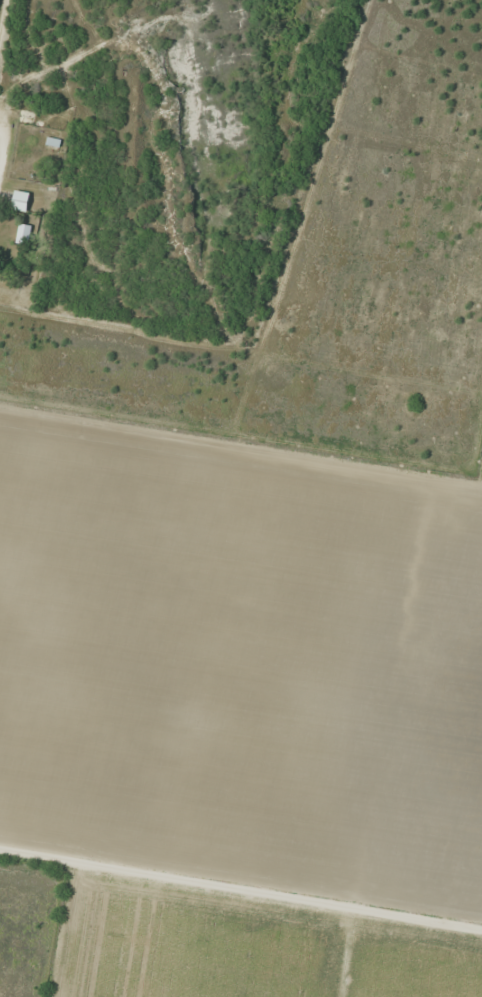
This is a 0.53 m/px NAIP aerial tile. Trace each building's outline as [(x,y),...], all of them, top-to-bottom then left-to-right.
[(27,212),(28,193),(14,191),(12,210),(27,212)]
